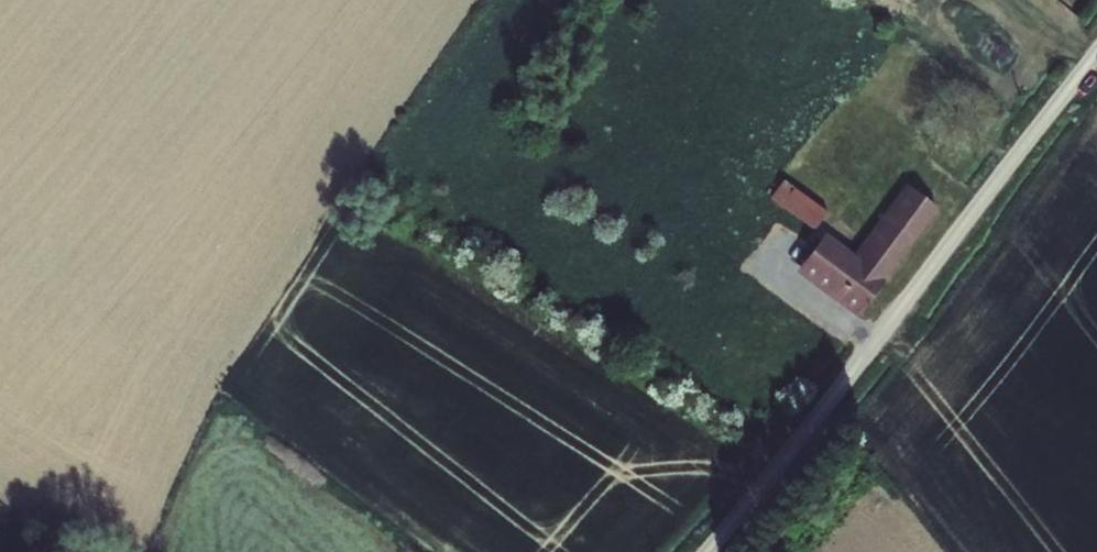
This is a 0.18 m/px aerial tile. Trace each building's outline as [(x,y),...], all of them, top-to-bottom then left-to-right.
[(778,179),(762,199),(810,238),(825,219),(778,179)] [(793,275),(855,324),(938,212),(911,192),(851,268),(818,244),(793,275)]
